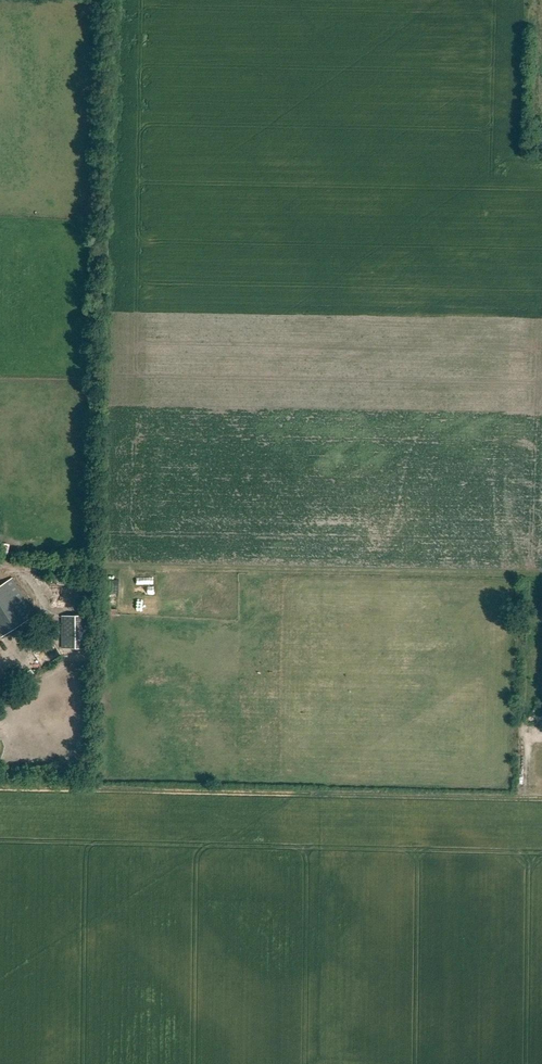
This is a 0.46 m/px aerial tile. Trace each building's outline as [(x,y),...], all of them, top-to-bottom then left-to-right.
[(1,637),(36,615),(12,577),(0,585),(0,634),(1,637)] [(89,615),(62,615),(62,648),(89,647),(89,615)]
